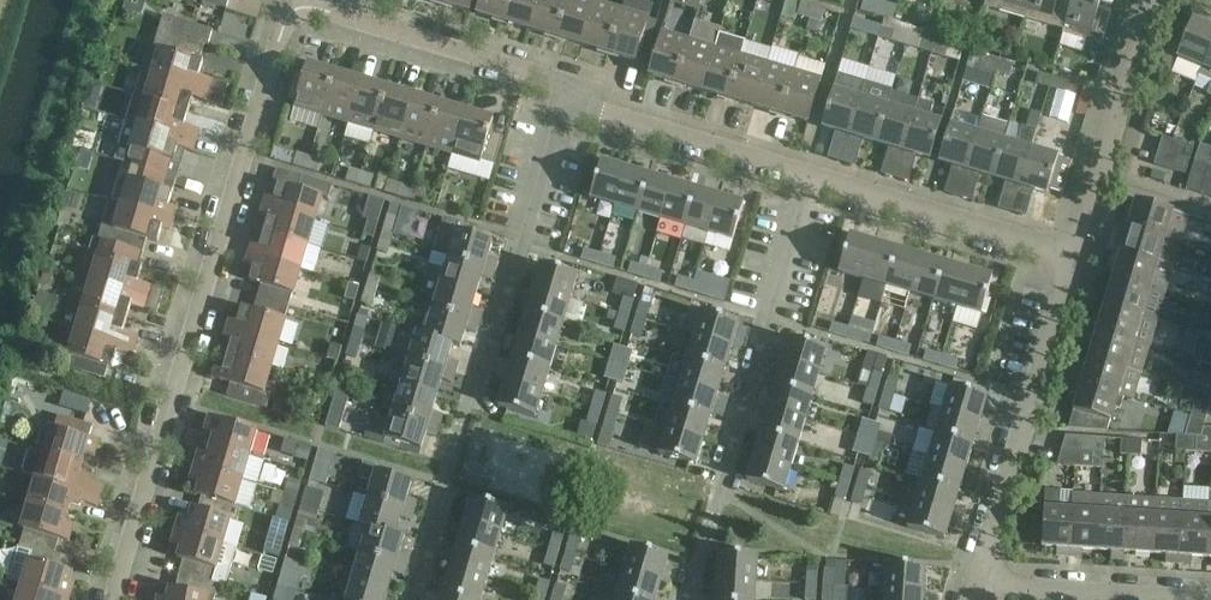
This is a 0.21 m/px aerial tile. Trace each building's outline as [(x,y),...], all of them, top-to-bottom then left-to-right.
[(226,9),(228,0),(198,0),(226,9)] [(442,4),(469,12),(473,0),(443,0),(442,4)] [(510,0),(480,0),(476,14),(503,22),(510,0)] [(538,0),(510,0),(503,22),(529,30),(538,0)] [(529,30),(556,37),(567,0),(538,0),(529,30)] [(590,0),(567,0),(556,37),(582,45),(595,1),(590,0)] [(781,17),(795,21),(797,15),(809,18),(813,6),(792,0),(786,0),(781,17)] [(876,16),(880,1),(875,0),(864,0),(860,11),(876,16)] [(984,6),(1024,18),(1030,0),(986,0),(984,6)] [(1024,18),(1063,29),(1064,30),(1073,2),(1072,2),(1072,0),(1071,2),(1065,0),(1030,0),(1024,18)] [(1063,29),(1062,34),(1101,45),(1109,18),(1096,14),(1100,0),(1072,0),(1072,2),(1073,2),(1064,30),(1063,29)] [(621,9),(595,1),(582,45),(608,53),(621,9)] [(813,6),(809,18),(835,26),(839,14),(813,6)] [(649,17),(621,9),(608,53),(636,61),(649,17)] [(878,37),(881,27),(854,19),(851,29),(878,37)] [(1202,68),(1210,46),(1210,27),(1192,19),(1182,44),(1169,40),(1161,67),(1171,70),(1177,57),(1202,68)] [(694,21),(689,40),(676,83),(702,91),(719,34),(720,29),(694,21)] [(148,49),(141,70),(203,89),(206,78),(199,76),(203,61),(199,60),(203,48),(207,49),(212,34),(172,22),(161,53),(148,49)] [(895,31),(881,27),(878,37),(892,41),(895,31)] [(648,75),(676,83),(689,40),(662,32),(648,75)] [(728,99),(741,55),(745,41),(719,34),(702,91),(728,99)] [(918,49),(932,53),(935,43),(922,38),(918,49)] [(935,43),(932,53),(945,57),(949,47),(935,43)] [(1202,68),(1199,76),(1210,81),(1210,46),(1202,68)] [(995,72),(999,61),(971,53),(962,81),(990,90),(995,72)] [(767,63),(741,55),(728,99),(754,107),(767,63)] [(1012,66),(999,61),(995,72),(1009,76),(1012,66)] [(321,115),(334,72),(307,63),(304,74),(296,102),(294,107),(321,115)] [(781,114),(793,71),(767,63),(754,107),(781,114)] [(141,70),(132,95),(188,111),(192,98),(222,107),(228,84),(206,78),(203,89),(141,70)] [(296,102),(304,74),(297,71),(288,99),(296,102)] [(821,79),(793,71),(781,114),(808,123),(821,79)] [(348,123),(361,79),(334,72),(321,115),(348,123)] [(847,142),(860,98),(865,82),(837,74),(822,127),(835,131),(833,138),(847,142)] [(1049,88),(1052,78),(1038,74),(1035,84),(1049,88)] [(1052,78),(1049,88),(1077,96),(1079,86),(1052,78)] [(374,131),(387,87),(361,79),(348,123),(374,131)] [(413,95),(387,87),(374,131),(400,139),(413,95)] [(1075,112),(1084,115),(1092,91),(1083,88),(1075,112)] [(887,154),(901,158),(918,100),(891,92),(887,106),(876,143),(889,147),(887,154)] [(188,111),(132,95),(132,97),(125,120),(137,123),(188,139),(185,150),(192,152),(199,130),(184,125),(188,111)] [(439,103),(413,95),(400,139),(426,146),(439,103)] [(887,106),(860,98),(847,142),(861,146),(863,139),(876,143),(887,106)] [(918,100),(901,158),(914,162),(916,155),(930,159),(937,136),(941,122),(928,119),(933,104),(918,100)] [(453,154),(466,111),(439,103),(426,146),(453,154)] [(1031,110),(1026,126),(1036,129),(1041,113),(1031,110)] [(466,111),(453,154),(480,162),(480,161),(494,165),(503,136),(489,132),(493,119),(466,111)] [(964,177),(977,133),(982,117),(968,113),(963,129),(950,125),(945,138),(939,161),(952,165),(950,172),(964,177)] [(177,148),(185,150),(188,139),(137,123),(125,120),(113,159),(136,166),(176,178),(181,161),(174,159),(177,148)] [(1004,141),(993,178),(1006,181),(1004,188),(1018,192),(1030,149),(1036,130),(1021,126),(1015,144),(1004,141)] [(993,178),(1004,141),(977,133),(964,177),(978,181),(980,174),(993,178)] [(1158,151),(1185,159),(1189,160),(1193,146),(1162,137),(1158,151)] [(70,146),(67,158),(77,161),(80,149),(70,146)] [(1058,157),(1030,149),(1018,192),(1029,196),(1031,189),(1047,193),(1048,189),(1062,193),(1072,162),(1057,158),(1058,157)] [(1185,174),(1189,160),(1185,159),(1158,151),(1153,165),(1185,174)] [(293,166),(305,169),(309,157),(297,153),(293,166)] [(321,161),(309,157),(305,169),(317,173),(321,161)] [(1210,197),(1210,162),(1196,158),(1186,189),(1210,197)] [(614,205),(625,168),(601,161),(590,198),(614,205)] [(176,178),(136,166),(132,179),(129,178),(128,180),(119,178),(112,201),(110,200),(109,201),(121,204),(172,219),(176,208),(168,206),(176,178)] [(648,175),(625,168),(614,205),(637,212),(648,175)] [(358,185),(362,173),(350,169),(346,181),(358,185)] [(374,176),(362,173),(358,185),(370,188),(374,176)] [(380,174),(376,190),(384,193),(389,177),(380,174)] [(637,212),(661,219),(672,182),(648,175),(637,212)] [(263,206),(315,222),(322,198),(328,200),(333,186),(324,183),(301,176),(297,189),(278,183),(274,198),(266,195),(263,206)] [(685,226),(696,189),(672,182),(661,219),(685,226)] [(399,197),(411,200),(414,188),(402,185),(399,197)] [(426,192),(414,188),(411,200),(423,204),(426,192)] [(708,233),(719,196),(696,189),(685,226),(681,238),(705,245),(708,233)] [(705,245),(729,252),(743,203),(719,196),(708,233),(705,245)] [(1131,215),(1128,226),(1181,242),(1189,215),(1136,200),(1135,202),(1129,201),(1125,213),(1131,215)] [(121,204),(109,201),(98,239),(113,244),(142,252),(146,239),(157,242),(162,228),(169,230),(172,219),(121,204)] [(391,203),(380,237),(392,240),(402,206),(391,203)] [(263,232),(308,246),(315,222),(263,206),(260,216),(268,218),(263,232)] [(433,252),(448,257),(494,270),(497,260),(487,257),(492,240),(457,230),(459,223),(443,218),(433,252)] [(377,223),(368,221),(363,235),(362,236),(373,239),(377,223)] [(1181,242),(1128,226),(1124,238),(1118,236),(1114,249),(1120,250),(1120,252),(1173,268),(1181,242)] [(249,254),(301,270),(312,273),(319,249),(308,246),(263,232),(259,246),(252,244),(249,254)] [(862,279),(873,242),(849,235),(838,272),(862,279)] [(392,240),(380,237),(376,251),(387,254),(392,240)] [(141,295),(145,284),(137,282),(142,267),(138,266),(142,252),(113,244),(98,239),(92,238),(87,253),(98,256),(91,280),(141,295)] [(873,242),(862,279),(886,286),(897,249),(873,242)] [(361,246),(356,260),(366,263),(370,249),(361,246)] [(897,249),(886,286),(910,293),(921,256),(897,249)] [(581,259),(597,264),(599,255),(583,250),(581,259)] [(1112,279),(1165,295),(1173,268),(1120,252),(1112,279)] [(261,285),(257,297),(289,307),(292,294),(293,295),(301,270),(249,254),(246,264),(253,267),(249,281),(261,285)] [(615,260),(599,255),(597,264),(613,268),(615,260)] [(910,293),(933,300),(944,263),(921,256),(910,293)] [(494,270),(448,257),(445,270),(427,264),(423,278),(476,294),(481,278),(491,281),(494,270)] [(933,300),(957,307),(968,270),(944,263),(933,300)] [(533,288),(570,299),(577,275),(540,264),(533,288)] [(644,278),(646,269),(630,264),(628,273),(644,278)] [(646,269),(644,278),(660,282),(662,273),(646,269)] [(968,270),(957,307),(981,314),(992,277),(968,270)] [(365,289),(376,292),(380,278),(369,275),(365,289)] [(436,297),(433,309),(479,323),(482,313),(471,309),(476,294),(423,278),(419,292),(436,297)] [(675,287),(691,292),(694,282),(677,278),(675,287)] [(1165,295),(1112,279),(1104,305),(1157,321),(1165,295)] [(91,280),(83,304),(127,317),(131,304),(157,312),(164,290),(145,284),(141,295),(91,280)] [(694,282),(691,292),(707,296),(709,287),(694,282)] [(359,286),(349,283),(349,284),(345,298),(354,301),(359,286)] [(570,299),(533,288),(526,312),(563,323),(570,299)] [(376,292),(365,289),(360,303),(372,306),(376,292)] [(227,329),(279,345),(286,320),(285,320),(289,307),(257,297),(253,310),(241,307),(237,321),(230,319),(227,329)] [(623,297),(618,313),(629,316),(631,309),(634,300),(623,297)] [(635,318),(645,321),(650,305),(640,302),(635,318)] [(127,317),(83,304),(76,329),(126,345),(123,356),(131,358),(137,336),(123,331),(127,317)] [(1104,305),(1096,331),(1150,347),(1157,321),(1104,305)] [(479,323),(433,309),(424,307),(421,319),(414,317),(410,330),(417,332),(425,334),(425,335),(452,344),(452,345),(460,347),(465,330),(475,333),(479,323)] [(701,311),(694,335),(731,347),(738,322),(701,311)] [(563,323),(526,312),(519,335),(556,346),(563,323)] [(624,333),(629,316),(618,313),(613,330),(624,333)] [(645,321),(635,318),(630,334),(640,337),(645,321)] [(1200,333),(1210,337),(1210,321),(1204,319),(1200,333)] [(396,350),(403,327),(387,322),(379,345),(396,350)] [(848,328),(832,323),(829,333),(845,338),(848,328)] [(349,341),(360,345),(365,331),(353,327),(349,341)] [(848,328),(845,338),(861,342),(864,333),(848,328)] [(131,358),(123,356),(126,345),(76,329),(68,355),(72,356),(68,368),(104,379),(108,367),(112,368),(116,354),(131,358)] [(227,355),(271,369),(279,345),(227,329),(224,339),(231,342),(227,355)] [(1096,331),(1088,357),(1142,373),(1150,347),(1096,331)] [(417,332),(409,359),(455,373),(458,363),(447,360),(451,345),(452,345),(452,344),(425,335),(425,334),(417,332)] [(1200,333),(1193,357),(1210,363),(1210,337),(1200,333)] [(556,346),(519,335),(512,359),(549,370),(556,346)] [(731,347),(694,335),(687,359),(724,370),(731,347)] [(789,338),(781,362),(819,373),(826,349),(789,338)] [(892,352),(895,343),(879,338),(876,347),(892,352)] [(356,359),(360,345),(349,341),(345,356),(356,359)] [(911,348),(895,343),(892,352),(908,357),(911,348)] [(341,347),(331,344),(327,359),(326,359),(336,362),(341,347)] [(608,361),(615,363),(618,364),(623,347),(613,344),(608,361)] [(618,364),(621,365),(627,367),(632,350),(623,347),(618,364)] [(939,366),(942,357),(926,352),(923,361),(939,366)] [(264,392),(271,369),(227,355),(223,369),(215,367),(212,378),(230,383),(226,396),(266,408),(270,394),(264,392)] [(957,362),(942,357),(939,366),(955,371),(957,362)] [(1134,399),(1142,373),(1088,357),(1080,383),(1124,396),(1134,399)] [(455,373),(409,359),(401,386),(436,396),(441,380),(452,383),(455,373)] [(542,393),(549,370),(512,359),(505,382),(542,393)] [(679,382),(717,394),(724,370),(687,359),(679,382)] [(608,361),(603,378),(613,381),(618,364),(615,363),(608,361)] [(819,373),(781,362),(774,385),(812,397),(819,373)] [(618,364),(613,381),(622,384),(627,367),(621,365),(618,364)] [(868,388),(877,390),(882,374),(872,371),(868,388)] [(1184,386),(1210,394),(1210,378),(1188,371),(1184,386)] [(889,376),(884,392),(893,395),(898,379),(889,376)] [(338,380),(334,394),(343,397),(347,383),(338,380)] [(1120,409),(1124,396),(1080,383),(1073,381),(1069,394),(1077,396),(1073,410),(1068,428),(1107,431),(1114,407),(1120,409)] [(542,393),(505,382),(498,406),(535,417),(542,393)] [(710,417),(717,394),(679,382),(672,406),(710,417)] [(812,397),(774,385),(767,409),(805,420),(812,397)] [(942,409),(980,421),(987,396),(950,385),(942,409)] [(393,412),(435,424),(439,425),(442,415),(432,412),(436,396),(401,386),(393,412)] [(1189,416),(1205,421),(1210,401),(1210,394),(1184,386),(1179,400),(1193,404),(1189,416)] [(872,406),(877,390),(868,388),(863,403),(872,406)] [(596,392),(591,408),(600,410),(605,394),(596,392)] [(889,411),(893,395),(884,392),(879,408),(889,411)] [(339,410),(343,397),(334,394),(325,425),(337,428),(342,411),(339,410)] [(77,395),(72,410),(87,415),(91,399),(77,395)] [(612,396),(607,412),(617,415),(621,399),(612,396)] [(277,401),(274,410),(288,415),(290,405),(277,401)] [(703,441),(710,417),(672,406),(665,430),(703,441)] [(600,410),(591,408),(586,424),(595,426),(600,410)] [(767,409),(760,433),(798,444),(805,420),(767,409)] [(973,444),(980,421),(942,409),(935,433),(973,444)] [(436,436),(439,425),(435,424),(393,412),(389,425),(373,420),(367,438),(397,447),(399,443),(420,450),(426,433),(436,436)] [(609,439),(617,415),(607,412),(600,437),(609,439)] [(51,427),(43,453),(81,464),(84,454),(94,457),(98,442),(89,439),(93,425),(58,416),(54,429),(51,427)] [(214,434),(211,444),(250,456),(257,431),(209,416),(204,431),(214,434)] [(1203,427),(1205,421),(1189,416),(1184,436),(1186,436),(1200,437),(1203,427)] [(857,436),(863,437),(868,421),(862,419),(857,436)] [(871,422),(866,438),(870,439),(876,441),(881,424),(871,422)] [(1186,436),(1185,451),(1210,453),(1210,428),(1203,427),(1200,437),(1186,436)] [(695,465),(703,441),(665,430),(658,454),(695,465)] [(760,433),(753,456),(791,467),(798,444),(760,433)] [(928,457),(966,468),(973,444),(935,433),(928,457)] [(863,437),(857,436),(852,452),(858,454),(863,437)] [(1065,436),(1061,450),(1093,452),(1094,437),(1089,437),(1065,436)] [(1185,451),(1186,436),(1184,436),(1175,436),(1175,451),(1185,451)] [(876,441),(870,439),(865,456),(879,460),(884,444),(875,441),(876,441)] [(1120,454),(1131,455),(1132,440),(1120,439),(1120,454)] [(1141,440),(1132,440),(1131,455),(1140,456),(1141,440)] [(311,447),(299,443),(295,458),(307,461),(311,447)] [(211,444),(207,455),(198,452),(194,467),(256,485),(264,460),(250,456),(211,444)] [(81,464),(43,453),(29,448),(21,473),(36,478),(100,497),(103,486),(87,482),(88,477),(78,475),(81,464)] [(1092,468),(1093,452),(1061,450),(1056,466),(1075,467),(1075,466),(1092,468)] [(783,491),(791,467),(753,456),(746,480),(783,491)] [(959,491),(966,468),(928,457),(921,480),(959,491)] [(318,483),(325,485),(331,466),(315,461),(313,467),(309,481),(313,482),(314,482),(318,483)] [(367,498),(414,511),(417,501),(406,498),(411,481),(377,471),(378,467),(363,462),(358,478),(372,482),(367,498)] [(839,482),(848,484),(853,467),(844,465),(839,482)] [(249,510),(256,485),(194,467),(190,481),(199,484),(196,495),(211,499),(241,508),(249,510)] [(856,486),(865,489),(870,472),(861,470),(856,486)] [(36,478),(28,503),(66,514),(69,503),(79,506),(80,502),(97,507),(100,497),(36,478)] [(284,493),(297,497),(301,483),(288,479),(284,493)] [(952,515),(959,491),(921,480),(914,504),(952,515)] [(848,484),(839,482),(835,497),(844,500),(848,484)] [(860,504),(865,489),(856,486),(851,502),(860,504)] [(307,488),(300,507),(319,513),(325,493),(307,488)] [(274,490),(270,502),(280,505),(284,493),(274,490)] [(1069,556),(1069,548),(1072,505),(1060,504),(1060,491),(1045,490),(1041,547),(1056,548),(1056,556),(1069,556)] [(297,497),(284,493),(280,505),(280,508),(293,512),(297,497)] [(1073,495),(1072,505),(1069,548),(1069,556),(1082,557),(1082,549),(1097,550),(1099,512),(1100,497),(1073,495)] [(1128,499),(1100,497),(1099,512),(1097,550),(1111,551),(1110,559),(1123,560),(1128,499)] [(411,522),(414,511),(367,498),(359,526),(368,528),(368,526),(396,534),(396,533),(404,536),(404,535),(396,533),(400,518),(411,522)] [(470,498),(463,522),(500,533),(508,509),(470,498)] [(236,522),(241,508),(211,499),(207,512),(192,507),(189,518),(180,516),(175,530),(224,544),(231,520),(236,522)] [(1151,554),(1155,500),(1128,499),(1123,560),(1124,560),(1124,552),(1151,554)] [(1182,502),(1155,500),(1151,554),(1166,555),(1165,563),(1178,564),(1182,502)] [(1191,556),(1206,557),(1209,519),(1210,504),(1182,502),(1178,564),(1191,565),(1191,556)] [(66,514),(28,503),(21,528),(24,529),(20,542),(55,552),(59,539),(69,542),(73,527),(63,524),(66,514)] [(952,515),(914,504),(907,528),(944,539),(952,515)] [(296,519),(292,533),(303,536),(307,522),(296,519)] [(463,522),(456,545),(493,556),(500,533),(463,522)] [(271,525),(263,553),(279,557),(287,529),(271,525)] [(368,526),(368,528),(360,553),(406,566),(409,556),(399,553),(404,536),(396,533),(396,534),(368,526)] [(565,552),(575,555),(582,531),(573,528),(565,552)] [(224,544),(175,530),(171,545),(180,547),(177,558),(192,563),(189,575),(218,584),(225,586),(236,548),(224,544)] [(299,550),(303,536),(292,533),(288,547),(299,550)] [(553,533),(549,547),(558,550),(563,536),(553,533)] [(69,598),(74,584),(64,581),(71,557),(55,553),(55,552),(20,542),(16,556),(9,580),(21,584),(69,598)] [(456,545),(449,569),(486,580),(493,556),(456,545)] [(629,545),(622,569),(661,580),(668,556),(629,545)] [(553,568),(558,550),(549,547),(544,565),(553,568)] [(575,555),(565,552),(560,570),(569,573),(575,555)] [(360,553),(352,579),(388,589),(393,573),(403,577),(406,566),(360,553)] [(718,553),(716,578),(755,580),(757,555),(718,553)] [(884,589),(923,591),(925,566),(886,564),(884,589)] [(806,584),(816,584),(817,568),(808,567),(806,584)] [(824,568),(823,585),(833,585),(834,569),(824,568)] [(442,592),(468,599),(480,599),(486,580),(449,569),(442,592)] [(616,592),(642,599),(655,599),(661,580),(622,569),(616,592)] [(281,571),(277,585),(288,588),(292,575),(281,571)] [(218,584),(189,575),(185,591),(169,588),(167,599),(157,597),(157,599),(215,599),(215,598),(218,584)] [(539,578),(534,594),(544,597),(549,581),(539,578)] [(755,580),(716,578),(715,599),(754,599),(755,580)] [(346,599),(385,599),(388,589),(352,579),(346,599)] [(21,584),(17,599),(69,599),(69,598),(21,584)] [(551,599),(553,599),(562,599),(566,587),(556,584),(551,599)] [(806,584),(805,599),(815,599),(816,584),(806,584)] [(277,585),(273,599),(275,599),(284,599),(288,588),(277,585)] [(833,585),(823,585),(822,599),(832,599),(833,585)] [(884,589),(883,599),(922,599),(923,591),(884,589)]
